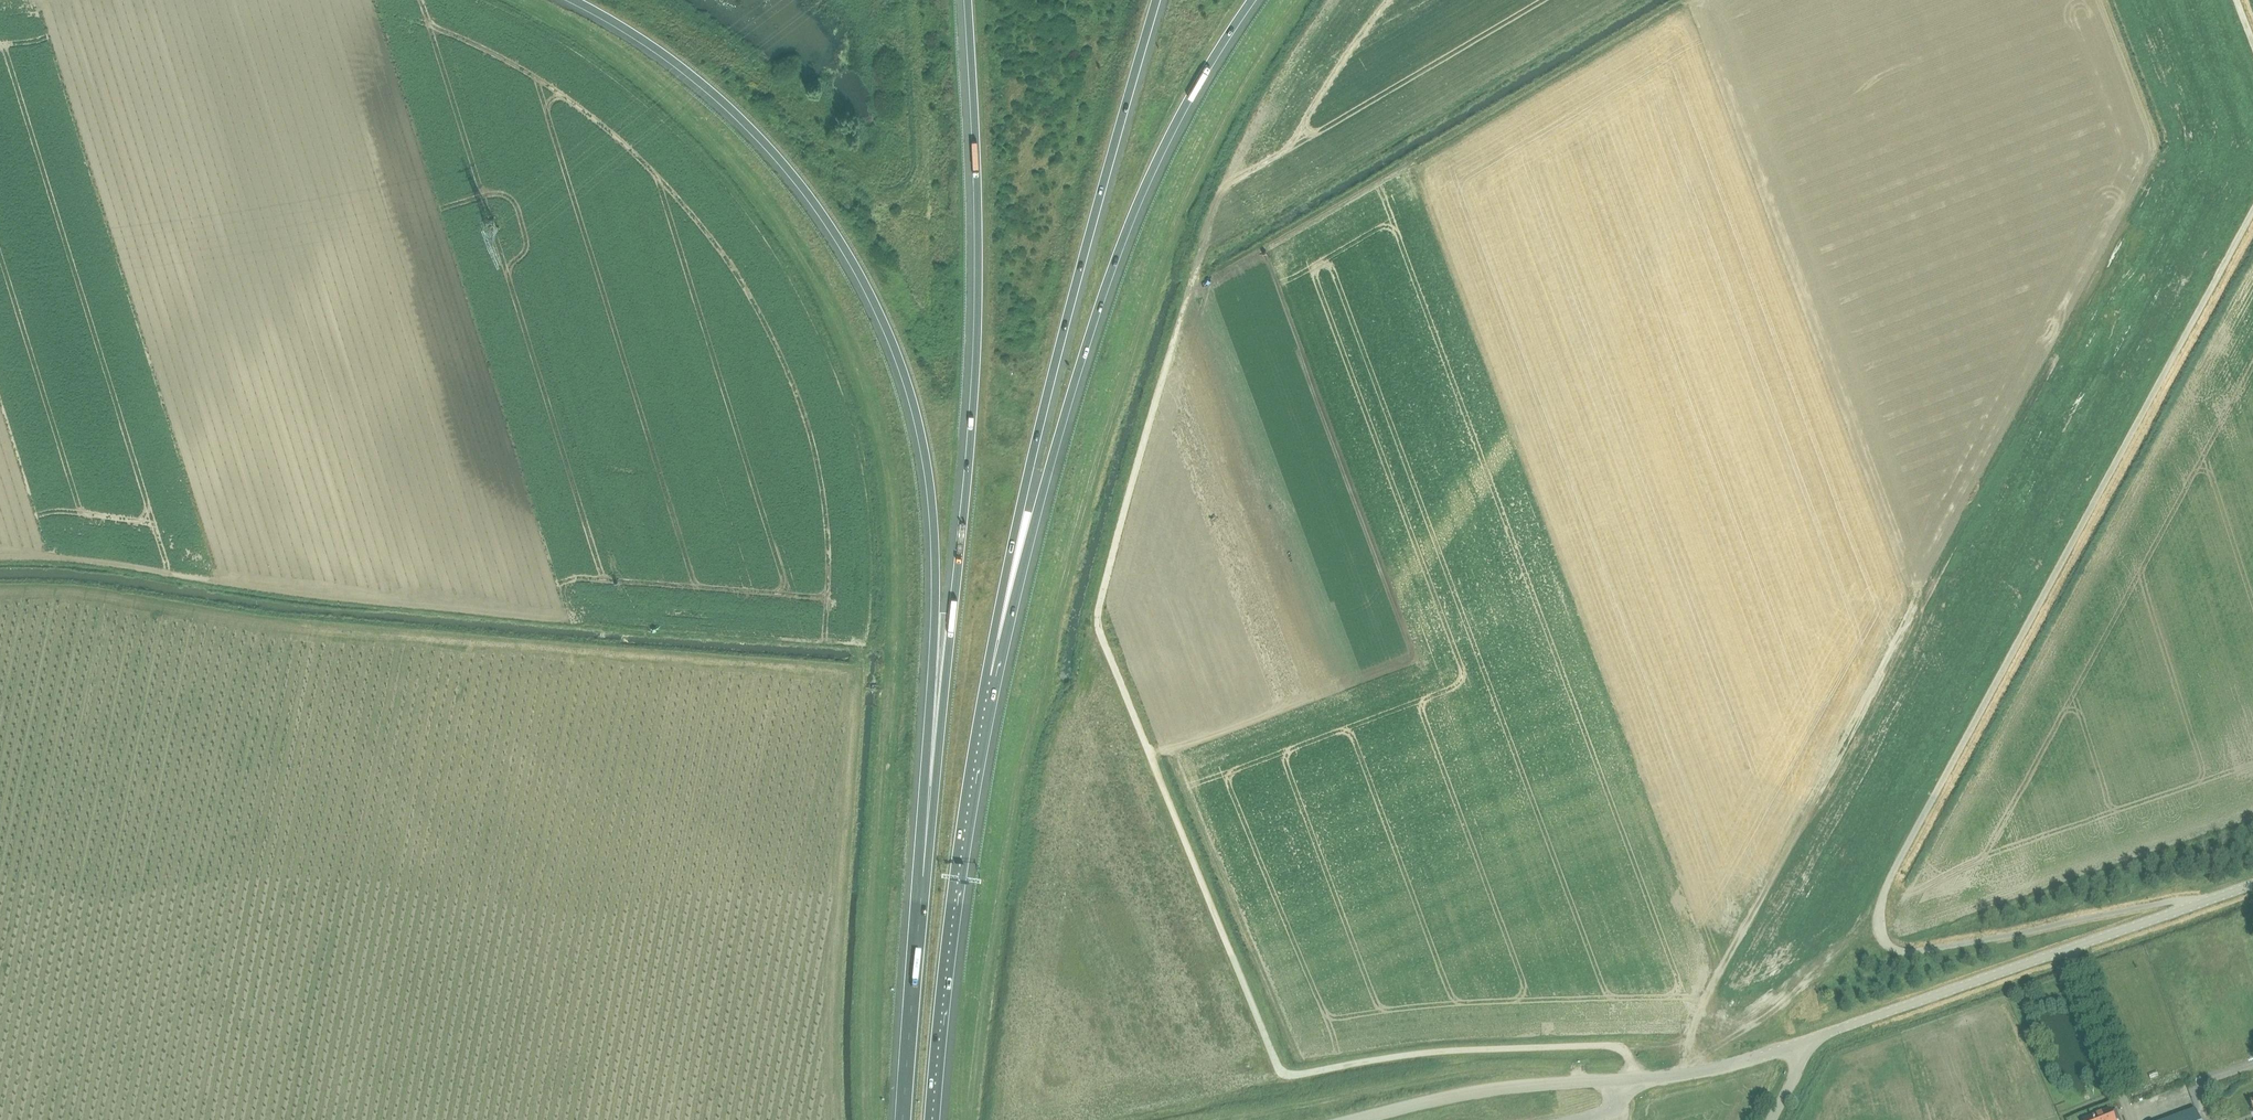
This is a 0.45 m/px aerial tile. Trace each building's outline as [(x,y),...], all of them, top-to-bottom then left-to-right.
[(2087,1119),(2121,1119),(2117,1110),(2112,1112),(2111,1110),(2087,1119)] [(2196,1110),(2168,1119),(2200,1119),(2196,1110)]
